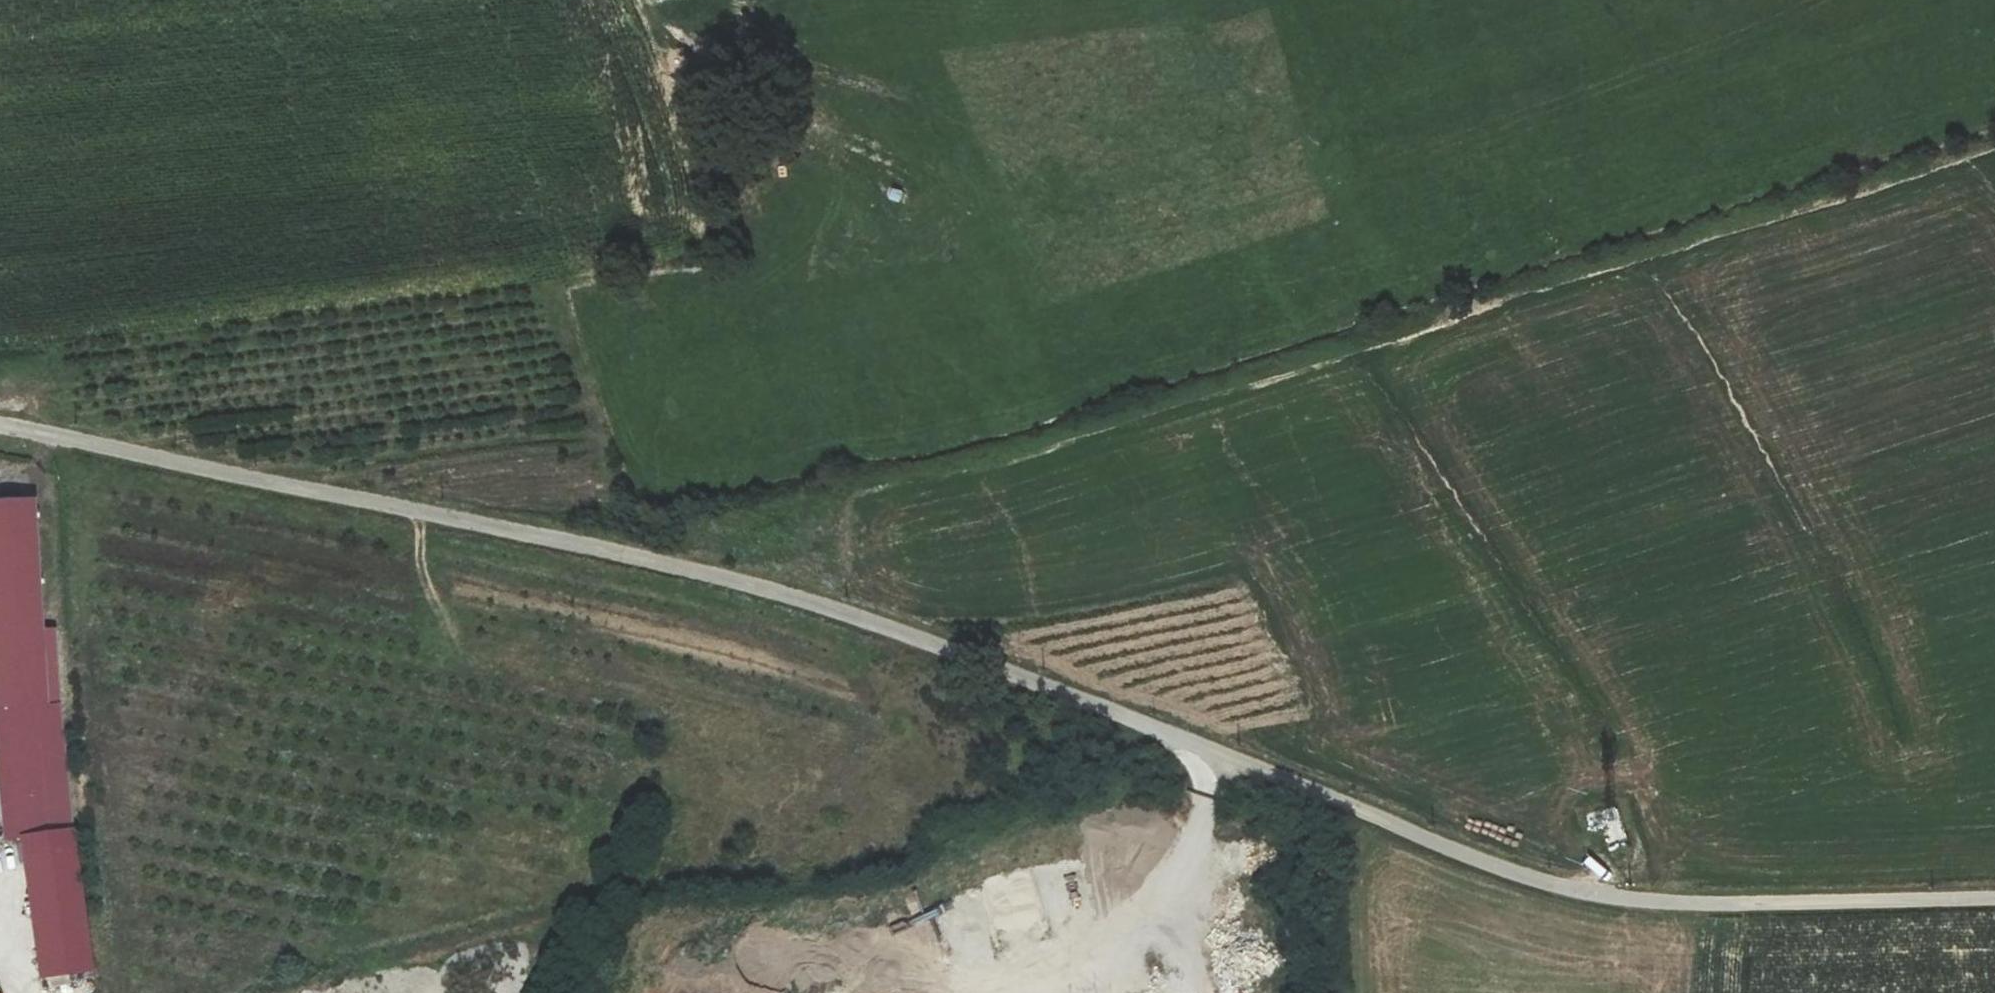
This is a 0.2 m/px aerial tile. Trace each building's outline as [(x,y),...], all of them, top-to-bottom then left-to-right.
[(69,830),(54,629),(44,630),(34,497),(0,500),(0,734),(8,835),(21,834),(69,830)] [(90,968),(69,830),(21,834),(42,976),(90,968)]
